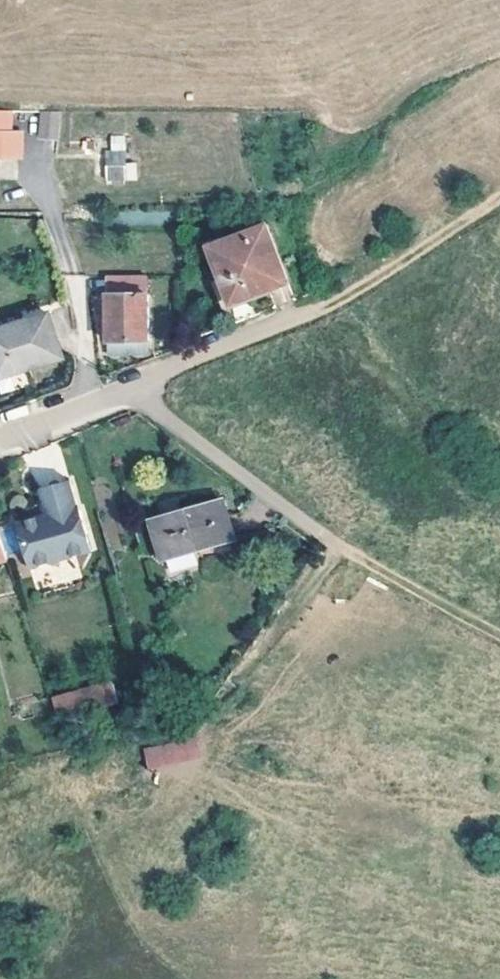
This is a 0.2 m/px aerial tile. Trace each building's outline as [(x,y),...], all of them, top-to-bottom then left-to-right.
[(61,138),(61,110),(35,110),(35,138),(61,138)] [(21,156),(21,135),(11,135),(11,111),(0,111),(0,156),(21,156)] [(95,150),(95,142),(82,142),(81,151),(95,150)] [(125,153),(105,151),(106,179),(126,179),(125,153)] [(288,281),(265,225),(207,249),(221,283),(224,281),(228,291),(245,284),(251,296),(288,281)] [(107,275),(107,296),(145,295),(144,274),(107,275)] [(251,296),(245,284),(228,291),(232,303),(251,296)] [(146,353),(145,295),(107,296),(108,355),(146,353)] [(49,315),(0,329),(0,366),(22,359),(25,368),(61,357),(49,315)] [(22,359),(0,366),(0,376),(25,368),(22,359)] [(28,385),(24,373),(0,380),(0,394),(28,385)] [(37,486),(70,472),(57,441),(24,455),(37,486)] [(68,480),(39,489),(47,515),(16,524),(29,569),(75,556),(70,538),(86,534),(79,510),(77,510),(68,480)] [(231,545),(222,504),(149,523),(158,564),(231,545)] [(86,534),(70,538),(75,556),(91,551),(86,534)] [(113,684),(54,702),(59,719),(118,702),(113,684)] [(143,745),(145,767),(201,761),(198,739),(143,745)]
